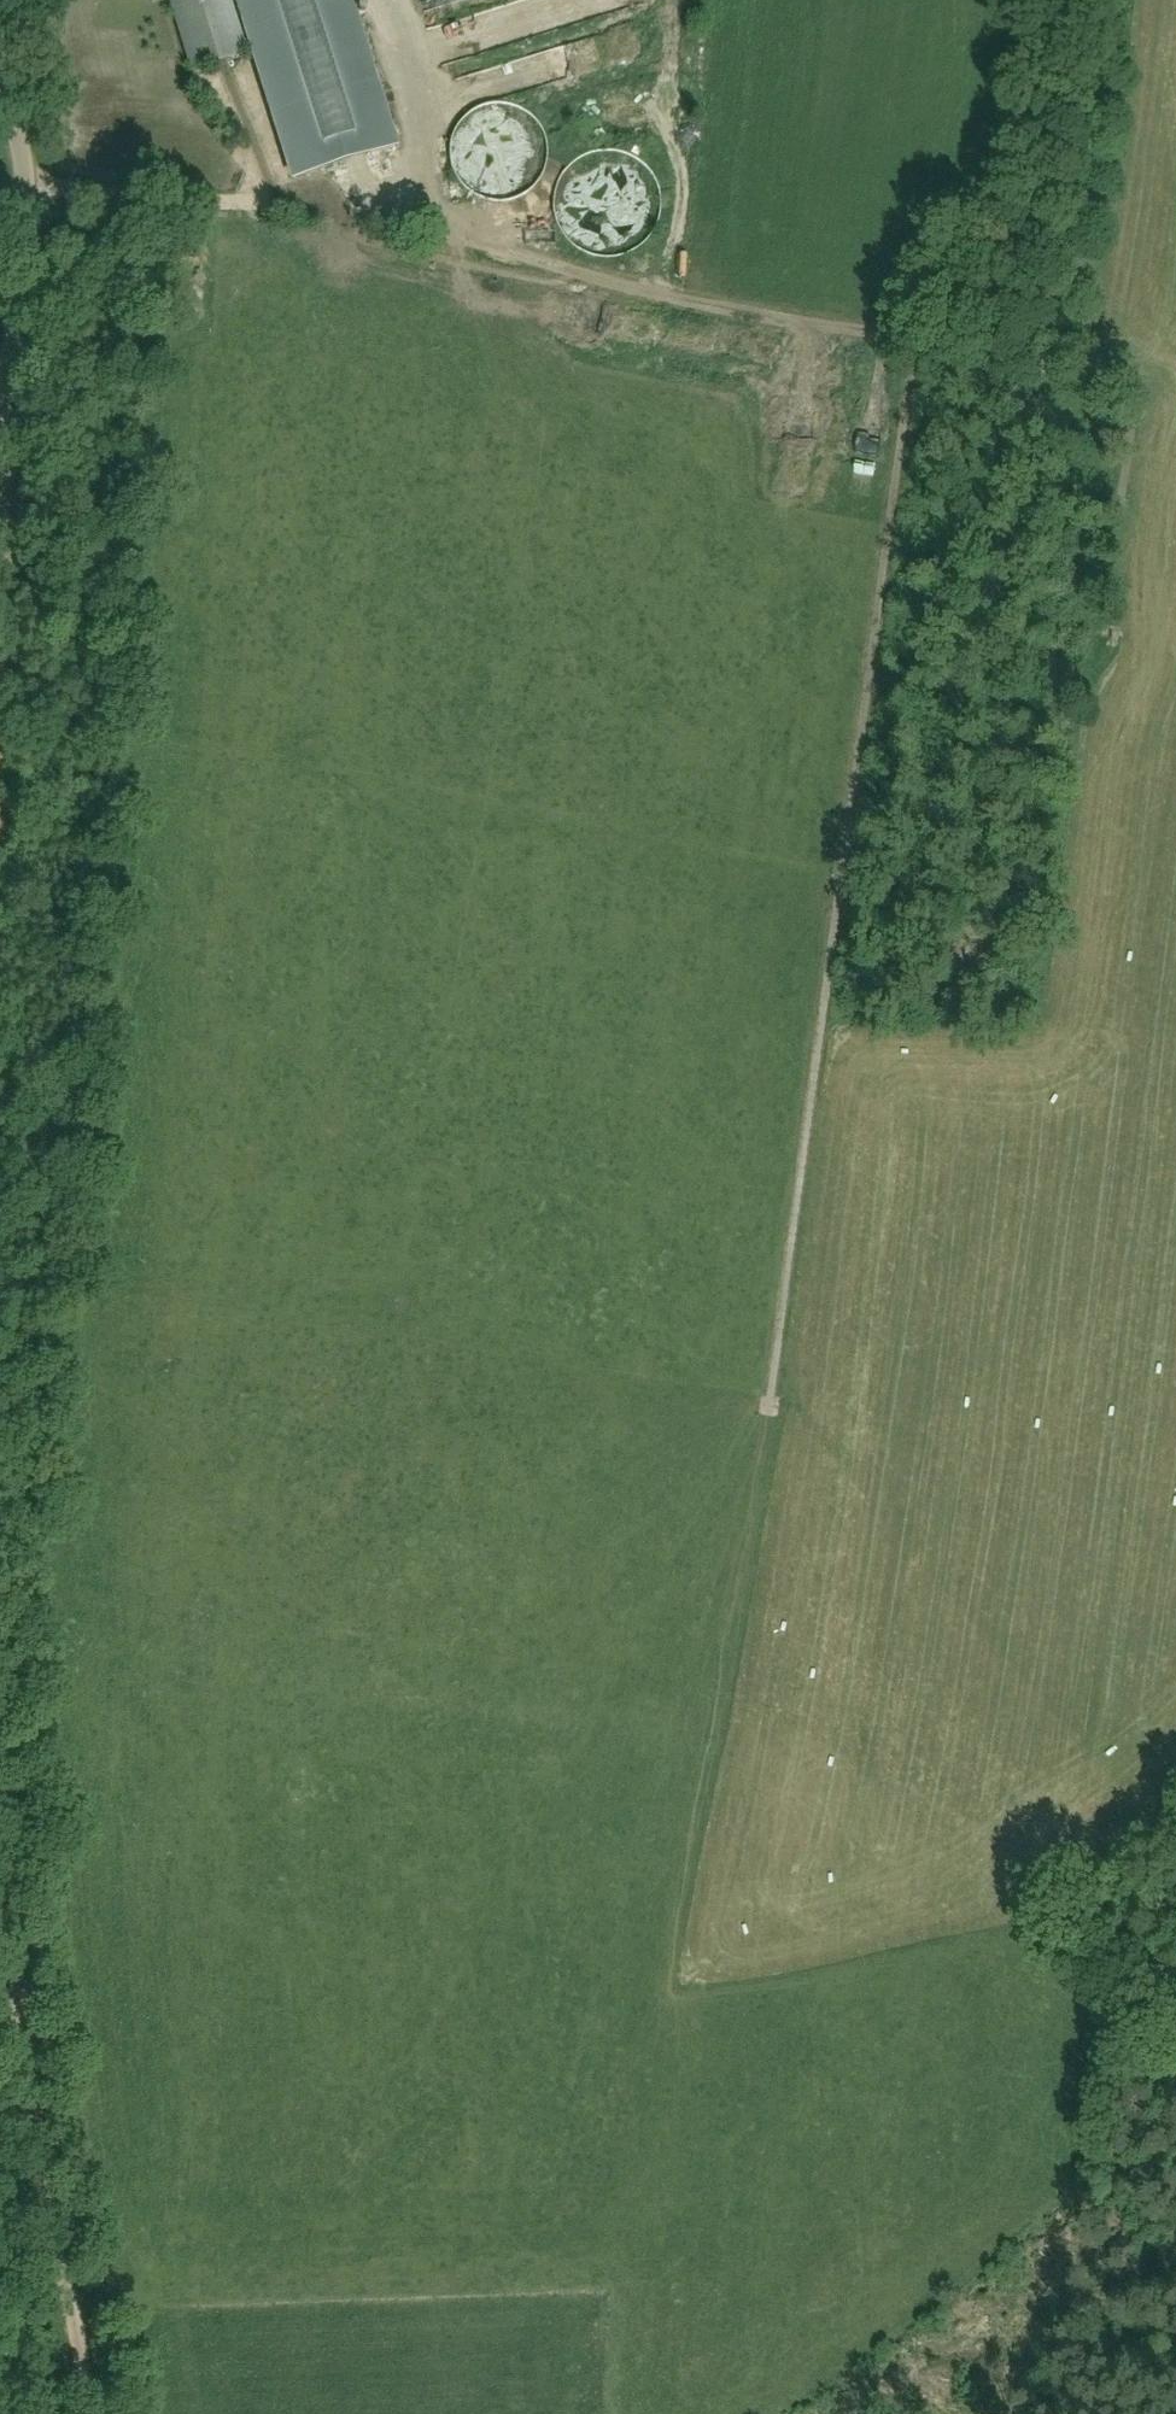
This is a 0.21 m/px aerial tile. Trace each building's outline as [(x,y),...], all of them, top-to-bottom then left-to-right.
[(395,146),(348,0),(238,0),(251,39),(243,41),(231,0),(167,0),(192,72),(247,53),(246,51),(254,49),(295,177),(395,146)] [(451,140),(450,153),(451,165),(456,177),(464,187),(474,195),(486,200),(498,201),(511,200),(523,195),(533,187),(541,177),(546,165),(547,153),(546,140),(541,128),(533,118),(523,110),(511,106),(498,104),(486,106),(474,110),(464,118),(456,128),(451,140)] [(555,190),(554,204),(555,218),(561,231),(569,242),(580,251),(593,256),(607,258),(621,256),(634,251),(645,242),(653,231),(659,218),(660,204),(659,191),(653,178),(645,167),(634,158),(621,153),(607,151),(593,153),(580,158),(569,167),(561,178),(555,190)]
